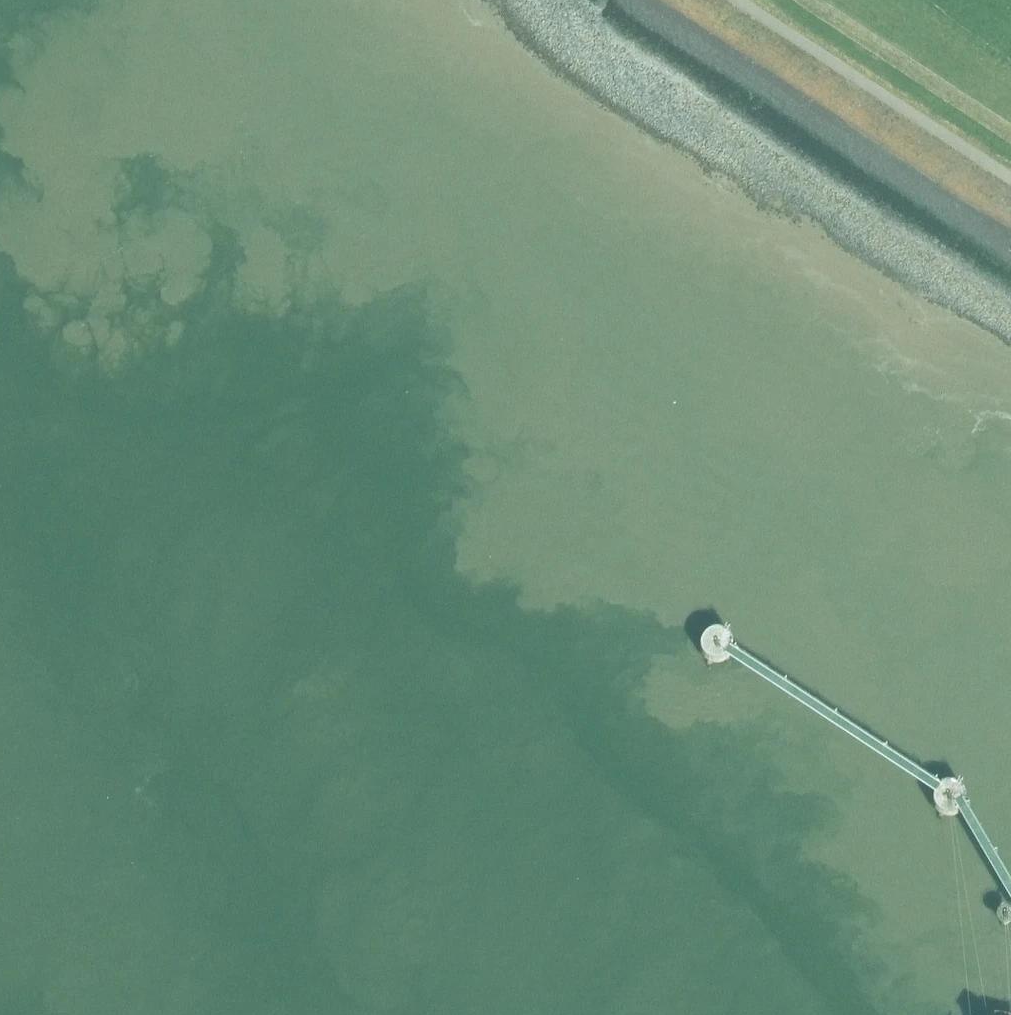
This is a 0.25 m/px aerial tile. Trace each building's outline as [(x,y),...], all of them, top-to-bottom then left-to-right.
[(704,657),(707,663),(712,667),(718,669),(724,668),(729,665),(733,660),(735,654),(734,648),(732,643),(727,639),(721,637),(715,638),(709,641),(705,645),(703,651),(704,657)] [(936,812),(939,817),(944,821),(950,823),(956,822),(961,819),(965,814),(967,809),(967,802),(964,797),(959,793),(953,791),(947,792),(941,795),(940,796),(937,799),(935,805),(936,812)]
